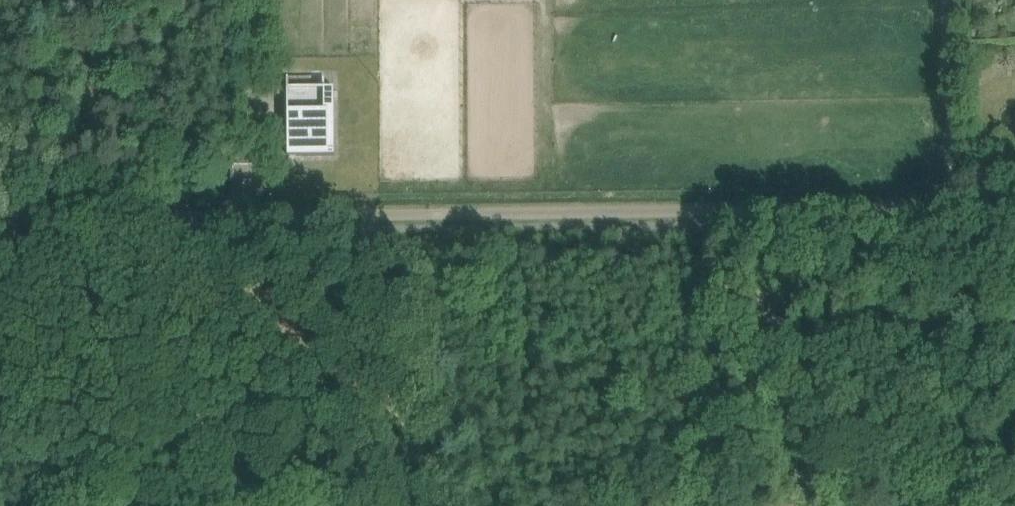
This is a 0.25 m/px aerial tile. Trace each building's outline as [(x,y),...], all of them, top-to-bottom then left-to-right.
[(287,78),(288,156),(335,155),(334,87),(289,88),(289,78),(287,78)]
